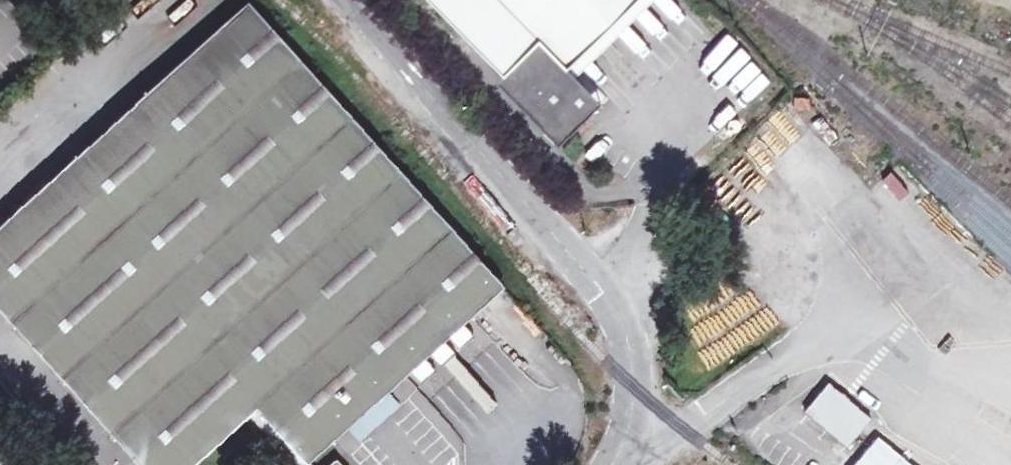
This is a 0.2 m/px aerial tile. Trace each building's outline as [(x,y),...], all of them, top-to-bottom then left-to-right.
[(518,0),(430,0),(513,86),(508,91),(561,145),(583,124),(589,118),(571,99),(585,86),(570,69),(579,60),(518,0)] [(579,60),(609,31),(578,0),(518,0),(579,60)] [(609,31),(641,0),(578,0),(609,31)] [(609,31),(625,47),(674,0),(641,0),(609,31)] [(243,411),(254,401),(305,455),(477,302),(495,286),(240,5),(0,221),(0,308),(143,464),(183,464),(243,411)] [(595,76),(625,47),(609,31),(579,60),(595,76)] [(595,76),(579,60),(570,69),(585,86),(595,76)] [(603,105),(585,86),(571,99),(589,118),(599,109),(603,105)] [(778,111),(756,135),(779,156),(801,132),(778,111)] [(886,431),(836,389),(805,426),(850,464),(859,464),(886,431)] [(243,411),(252,420),(293,464),(314,464),(305,455),(254,401),(243,411)]
